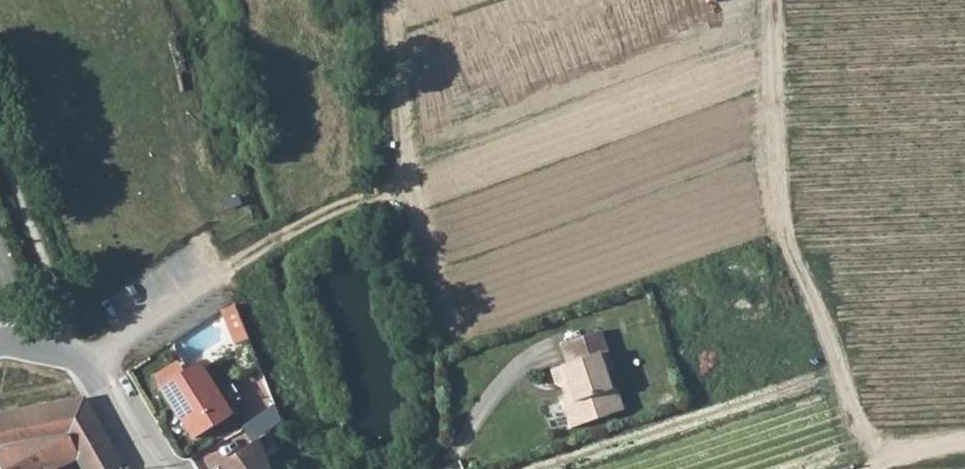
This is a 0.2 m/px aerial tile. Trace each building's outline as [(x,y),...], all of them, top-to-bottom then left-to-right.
[(231,299),(216,309),(230,345),(247,338),(231,299)] [(563,399),(573,426),(612,412),(605,391),(613,388),(613,387),(607,370),(616,367),(602,329),(572,339),(578,359),(569,362),(553,368),(557,382),(564,385),(569,382),(572,390),(566,393),(563,399)] [(572,339),(562,343),(569,362),(578,359),(572,339)] [(153,377),(159,388),(180,375),(174,364),(153,377)] [(180,375),(159,388),(193,441),(228,420),(196,366),(180,375)] [(613,388),(605,391),(612,412),(626,407),(618,385),(613,387),(613,388)] [(0,416),(0,468),(63,468),(81,461),(85,468),(119,468),(122,467),(83,400),(0,416)] [(262,438),(221,463),(225,468),(281,468),(262,438)]
